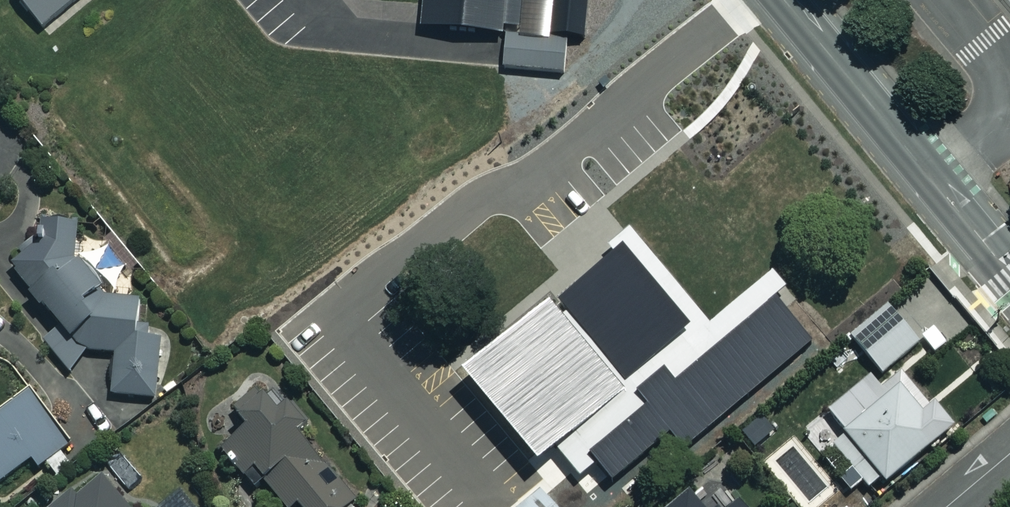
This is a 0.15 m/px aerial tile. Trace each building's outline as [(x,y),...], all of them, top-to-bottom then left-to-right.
[(48,22),(74,0),(29,0),(48,22)] [(421,21),(506,29),(503,63),(564,69),(567,31),(583,32),(586,0),(422,0),(421,21)] [(135,327),(139,302),(108,298),(76,261),(76,213),(44,212),(44,236),(8,268),(59,325),(41,341),(64,368),(86,348),(113,352),(110,395),(156,398),(161,329),(135,327)] [(596,458),(609,474),(668,426),(682,443),(809,338),(772,293),(784,284),(773,270),(709,323),(628,225),(606,243),(611,249),(557,294),(553,290),(463,364),(537,453),(553,440),(579,471),(596,458)] [(920,340),(890,305),(854,336),(884,371),(920,340)] [(881,384),(870,372),(827,407),(846,430),(833,441),(853,465),(841,475),(851,488),(863,478),(869,485),(882,475),(885,479),(955,422),(935,398),(930,402),(901,368),(881,384)] [(262,382),(232,410),(244,424),(218,448),(253,486),(261,479),(287,506),(364,506),(293,430),(300,424),(262,382)] [(30,456),(33,460),(62,439),(26,391),(0,410),(0,478),(30,456)] [(774,429),(762,414),(742,429),(754,445),(774,429)] [(100,473),(57,506),(127,506),(100,473)] [(736,498),(732,502),(723,491),(722,482),(706,482),(706,490),(693,501),(685,492),(667,506),(743,506),(736,498)] [(540,490),(519,506),(554,506),(540,490)] [(174,496),(160,506),(182,506),(174,496)]
